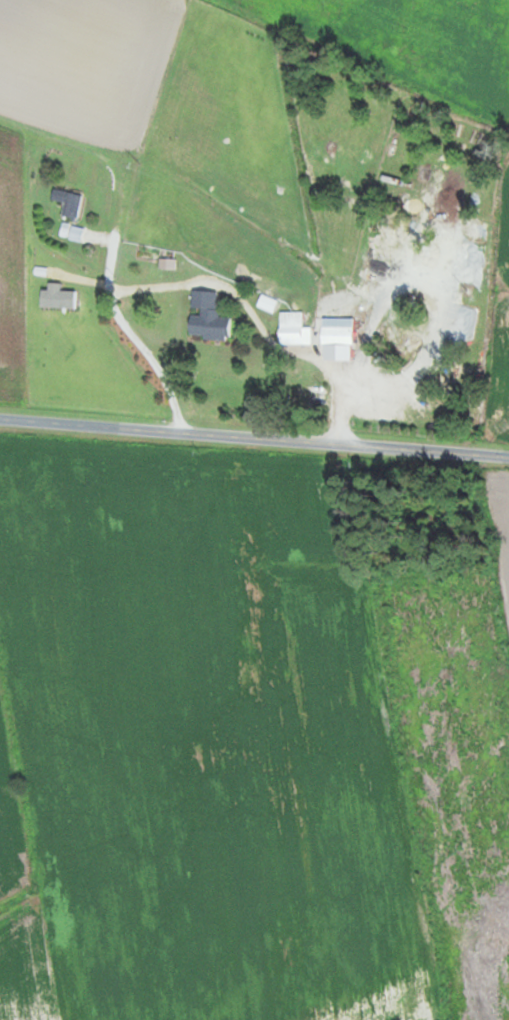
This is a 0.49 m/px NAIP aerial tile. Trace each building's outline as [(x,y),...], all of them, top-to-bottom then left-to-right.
[(61,216),(74,219),(79,193),(52,187),(50,199),(63,203),(61,216)] [(79,240),(81,228),(70,226),(68,239),(79,240)] [(229,317),(218,316),(218,308),(200,307),(199,314),(188,314),(188,338),(229,339),(229,317)] [(311,326),(302,326),(302,311),(279,311),(279,344),(311,344),(311,326)] [(352,326),(320,326),(320,346),(352,346),(352,326)]
